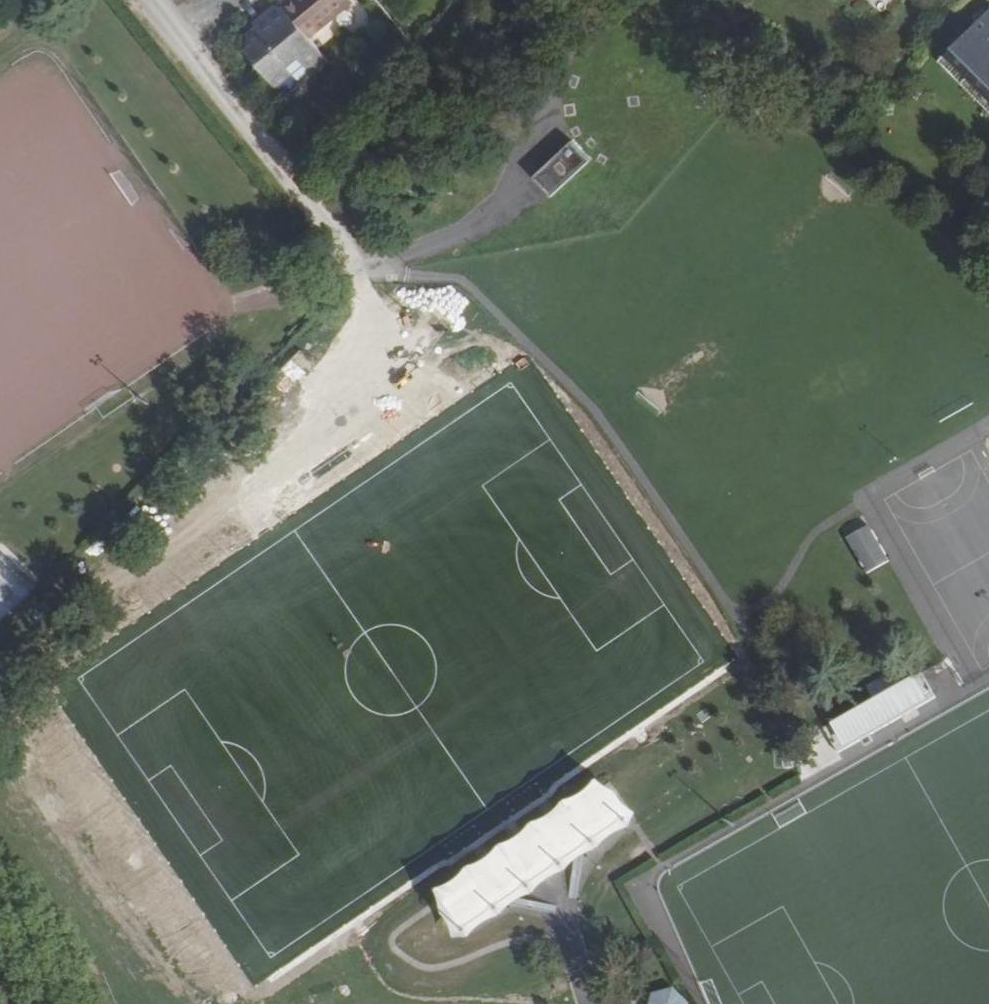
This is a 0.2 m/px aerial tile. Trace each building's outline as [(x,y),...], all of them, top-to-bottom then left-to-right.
[(284,8),(309,38),(353,2),(352,0),(289,0),(282,6),(284,8)] [(313,78),(330,64),(309,38),(284,8),(276,7),(254,24),(257,29),(248,36),(253,43),(253,48),(246,52),(276,88),(291,76),(298,83),(309,73),(313,78)] [(960,81),(963,77),(988,102),(988,9),(939,60),(960,81)] [(988,110),(988,102),(963,77),(960,81),(988,110)] [(571,145),(532,181),(551,201),(590,166),(571,145)] [(889,560),(870,527),(848,539),(867,572),(889,560)] [(827,728),(840,752),(936,697),(923,674),(901,686),(894,675),(870,688),(876,700),(827,728)] [(628,821),(600,781),(437,894),(465,934),(628,821)] [(690,1003),(676,989),(655,995),(652,1003),(690,1003)]
